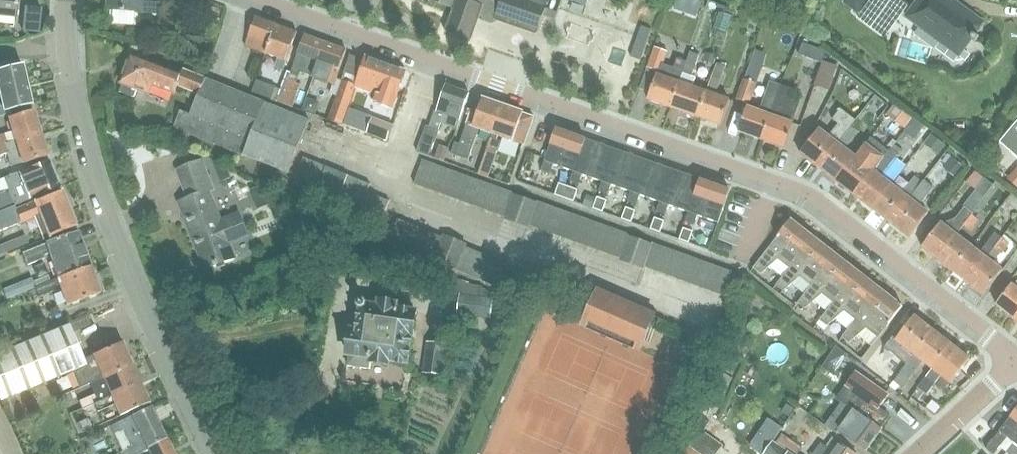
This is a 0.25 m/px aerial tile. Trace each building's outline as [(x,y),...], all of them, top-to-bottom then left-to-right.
[(15,17),(17,0),(0,0),(0,16),(15,17)] [(186,0),(109,0),(109,11),(139,13),(185,16),(186,0)] [(453,9),(445,31),(446,32),(446,33),(471,41),(471,40),(472,41),(481,16),(537,35),(537,34),(538,35),(545,14),(548,15),(547,19),(558,23),(566,1),(588,8),(591,0),(553,0),(550,8),(548,7),(549,4),(548,4),(548,3),(540,0),(426,0),(453,9)] [(845,2),(854,9),(861,8),(866,0),(846,0),(845,2)] [(905,17),(940,43),(937,46),(956,60),(962,60),(969,52),(965,49),(984,23),(966,10),(962,15),(951,7),(953,5),(946,0),(918,0),(905,17)] [(25,8),(24,32),(39,33),(41,10),(25,8)] [(246,47),(267,54),(277,25),(256,18),(246,47)] [(277,25),(267,54),(279,58),(275,68),(284,71),(287,61),(288,61),(298,32),(277,25)] [(652,30),(642,26),(631,57),(642,61),(652,30)] [(918,61),(924,43),(894,33),(888,52),(918,61)] [(301,73),(314,77),(326,43),(305,35),(295,64),(292,74),(290,80),(298,83),(300,77),(301,73)] [(639,88),(650,92),(648,99),(671,107),(690,51),(682,48),(671,80),(657,75),(666,52),(667,52),(671,40),(660,36),(656,48),(654,47),(645,70),(639,88)] [(802,42),(797,54),(822,64),(823,62),(827,52),(802,42)] [(354,94),(356,87),(357,85),(337,78),(341,69),(340,69),(347,50),(326,43),(314,77),(341,87),(341,89),(354,94)] [(671,107),(698,117),(707,93),(693,88),(697,77),(694,76),(701,55),(690,51),(671,107)] [(707,53),(704,60),(714,64),(716,56),(707,53)] [(175,93),(178,86),(199,95),(191,115),(182,112),(175,128),(289,174),(311,122),(266,103),(185,70),(183,73),(133,55),(122,83),(124,84),(121,93),(136,98),(139,88),(151,92),(154,84),(175,93)] [(357,85),(356,87),(383,97),(379,108),(392,113),(396,102),(407,71),(367,57),(357,85)] [(827,89),(835,66),(823,62),(822,64),(815,85),(827,89)] [(714,73),(707,93),(698,117),(721,125),(729,101),(715,96),(723,76),(726,66),(718,63),(714,73)] [(0,72),(0,118),(10,115),(9,111),(32,105),(23,67),(0,72)] [(843,94),(851,72),(839,68),(832,90),(843,94)] [(255,87),(254,92),(272,99),(277,86),(276,86),(258,79),(255,87)] [(744,79),(737,100),(751,104),(758,83),(744,79)] [(290,80),(282,103),(293,107),(298,94),(301,84),(298,83),(290,80)] [(748,107),(739,132),(761,140),(770,115),(781,85),(770,81),(759,111),(748,107)] [(427,127),(418,153),(426,155),(430,157),(444,116),(461,121),(471,93),(447,85),(438,113),(436,113),(430,128),(427,127)] [(781,85),(770,115),(761,140),(784,148),(793,124),(799,104),(788,100),(791,89),(781,85)] [(341,89),(330,120),(343,125),(347,114),(350,104),(354,94),(341,89)] [(298,94),(293,107),(306,111),(310,98),(298,94)] [(480,129),(494,134),(504,105),(484,98),(479,112),(473,110),(468,125),(461,144),(456,142),(452,154),(469,160),(480,129)] [(494,134),(487,155),(479,174),(489,177),(502,142),(498,140),(499,136),(525,145),(534,118),(523,114),(523,112),(504,105),(494,134)] [(895,106),(888,116),(904,128),(912,118),(895,106)] [(819,168),(850,127),(855,121),(841,110),(833,120),(839,125),(830,138),(819,129),(800,154),(819,168)] [(34,111),(9,118),(13,132),(0,136),(0,146),(41,134),(34,111)] [(343,125),(353,129),(357,117),(347,114),(343,125)] [(394,125),(373,117),(367,134),(387,141),(394,125)] [(914,120),(903,133),(917,144),(927,130),(914,120)] [(1000,143),(1016,158),(1016,122),(1000,143)] [(819,168),(837,182),(856,157),(845,150),(858,133),(850,127),(819,168)] [(554,165),(574,172),(586,139),(557,129),(545,161),(546,162),(542,171),(551,174),(554,165)] [(931,133),(924,143),(939,155),(947,145),(931,133)] [(7,154),(11,167),(22,163),(23,164),(48,157),(41,134),(0,146),(0,157),(7,154)] [(586,139),(574,172),(571,181),(580,184),(583,175),(603,182),(615,150),(586,139)] [(856,157),(837,182),(854,196),(884,157),(885,158),(889,153),(870,139),(856,157)] [(439,145),(435,158),(439,159),(444,161),(448,148),(439,145)] [(854,196),(872,209),(891,185),(883,178),(901,156),(892,149),(889,153),(885,158),(884,157),(854,196)] [(615,150),(603,182),(600,192),(609,195),(612,185),(632,192),(643,160),(615,150)] [(306,184),(316,162),(304,157),(295,180),(306,184)] [(952,157),(943,167),(958,180),(966,170),(952,157)] [(230,243),(248,237),(239,215),(221,222),(210,192),(214,190),(203,160),(179,169),(190,198),(181,202),(206,269),(235,258),(230,243)] [(661,202),(672,170),(643,160),(632,192),(629,202),(637,205),(641,195),(661,202)] [(16,211),(15,207),(61,188),(49,161),(4,179),(9,190),(0,194),(0,219),(16,211)] [(415,184),(426,189),(435,165),(424,161),(415,184)] [(227,168),(213,162),(221,182),(231,178),(227,168)] [(317,189),(327,166),(316,162),(306,184),(317,189)] [(426,189),(438,193),(447,169),(435,165),(426,189)] [(328,193),(338,171),(327,166),(317,189),(328,193)] [(1006,182),(1016,190),(1016,168),(1006,182)] [(447,169),(438,193),(449,197),(458,174),(447,169)] [(701,180),(672,170),(661,202),(657,212),(666,215),(670,206),(690,213),(701,180)] [(340,198),(349,176),(338,171),(328,193),(340,198)] [(449,197),(461,201),(469,178),(458,174),(449,197)] [(351,202),(360,180),(349,176),(340,198),(351,202)] [(872,209),(891,224),(923,183),(914,176),(902,193),(891,185),(872,209)] [(469,178),(461,201),(472,205),(481,182),(469,178)] [(362,207),(368,192),(371,185),(360,180),(351,202),(362,207)] [(701,180),(690,213),(686,222),(695,225),(698,216),(719,223),(730,191),(701,180)] [(923,183),(891,224),(909,238),(928,214),(919,207),(934,188),(924,180),(923,183)] [(986,180),(974,195),(982,201),(994,186),(986,180)] [(472,205),(484,209),(492,186),(481,182),(472,205)] [(249,185),(250,205),(262,205),(261,184),(249,185)] [(565,198),(569,187),(560,184),(556,195),(565,198)] [(484,209),(495,213),(504,190),(492,186),(484,209)] [(579,190),(569,187),(565,198),(574,202),(579,190)] [(506,219),(515,194),(504,190),(495,213),(506,217),(506,219)] [(370,219),(379,197),(368,192),(362,207),(359,214),(370,219)] [(21,223),(22,224),(35,218),(45,241),(76,228),(62,193),(16,211),(0,219),(0,232),(21,223)] [(506,219),(518,223),(526,200),(515,196),(516,194),(515,194),(506,219)] [(587,196),(584,205),(594,209),(597,200),(587,196)] [(379,197),(370,219),(381,224),(390,201),(379,197)] [(607,201),(598,197),(597,200),(594,209),(603,212),(607,201)] [(538,204),(526,200),(518,223),(529,227),(538,203),(538,204)] [(530,226),(541,230),(550,207),(538,203),(529,227),(530,226)] [(541,230),(553,234),(561,211),(550,207),(541,230)] [(627,208),(622,219),(632,223),(636,211),(627,208)] [(941,223),(922,248),(938,260),(956,235),(964,226),(972,215),(966,211),(965,210),(957,220),(944,226),(941,223)] [(553,234),(564,238),(573,215),(561,211),(553,234)] [(584,219),(573,215),(564,238),(576,242),(584,219)] [(972,215),(964,226),(971,231),(978,221),(972,216),(972,215)] [(665,221),(655,218),(651,229),(661,233),(665,221)] [(576,242),(587,247),(596,223),(584,219),(576,242)] [(791,219),(753,268),(761,274),(770,267),(783,277),(814,237),(814,236),(813,237),(792,220),(791,219)] [(389,243),(400,248),(410,225),(399,220),(389,243)] [(587,247),(599,251),(607,228),(596,223),(587,247)] [(400,248),(412,252),(421,229),(410,225),(400,248)] [(599,251),(610,255),(618,232),(607,228),(599,251)] [(680,240),(689,243),(694,232),(684,228),(680,240)] [(412,252),(423,257),(432,234),(421,229),(412,252)] [(618,232),(610,255),(621,259),(621,260),(630,237),(629,237),(630,236),(618,232)] [(57,281),(91,267),(89,263),(78,233),(46,245),(47,246),(23,254),(28,266),(44,260),(43,258),(50,255),(59,280),(57,280),(57,281)] [(989,245),(994,249),(1002,239),(995,233),(987,244),(989,245)] [(434,261),(444,237),(443,238),(432,234),(423,257),(434,261)] [(938,260),(953,271),(972,247),(956,235),(938,260)] [(0,246),(0,256),(29,244),(26,236),(0,246)] [(435,260),(446,264),(456,241),(444,237),(434,261),(435,262),(435,260)] [(621,260),(633,264),(641,241),(630,237),(621,260)] [(815,237),(814,237),(783,277),(776,286),(783,291),(792,284),(804,294),(836,254),(835,254),(814,238),(815,237)] [(1002,239),(994,249),(968,283),(984,295),(1002,270),(993,263),(1000,253),(1001,254),(1009,244),(1002,239)] [(456,270),(457,271),(467,246),(456,241),(446,264),(457,269),(456,270)] [(633,264),(644,268),(653,244),(652,244),(652,245),(641,241),(633,264)] [(645,268),(656,272),(664,248),(653,244),(644,268),(644,269),(645,268)] [(953,271),(968,283),(994,249),(989,245),(981,254),(972,247),(953,271)] [(457,271),(468,275),(477,252),(466,248),(467,246),(457,271)] [(656,272),(667,276),(676,252),(664,248),(656,272)] [(667,276),(679,280),(687,257),(676,252),(667,276)] [(837,254),(836,254),(804,294),(805,294),(798,303),(805,309),(814,301),(826,311),(858,271),(857,272),(836,255),(837,254)] [(679,280),(690,284),(699,261),(687,257),(679,280)] [(690,284),(702,288),(710,265),(699,261),(690,284)] [(702,288),(713,293),(722,269),(710,265),(702,288)] [(91,267),(57,281),(58,282),(36,291),(39,299),(53,293),(56,287),(59,285),(68,307),(101,293),(91,267)] [(722,269),(713,293),(725,297),(733,273),(722,269)] [(859,272),(858,271),(826,311),(827,311),(820,320),(827,326),(836,319),(848,328),(880,288),(879,289),(858,272),(859,272)] [(458,315),(503,320),(505,293),(490,291),(490,290),(483,288),(483,287),(470,284),(470,282),(467,281),(468,280),(448,275),(446,294),(460,296),(458,315)] [(32,279),(4,290),(7,300),(36,288),(32,279)] [(1016,319),(1016,318),(1016,288),(1012,284),(996,304),(1016,319)] [(881,289),(880,288),(848,328),(849,329),(842,337),(849,343),(858,336),(871,346),(902,307),(880,290),(881,289)] [(645,334),(652,318),(599,294),(592,310),(645,334)] [(408,363),(416,311),(397,308),(398,304),(380,302),(379,306),(368,305),(363,299),(357,303),(362,309),(359,330),(353,329),(349,355),(351,355),(349,365),(371,368),(372,360),(390,363),(390,361),(408,363)] [(903,324),(885,347),(907,364),(914,355),(932,330),(914,316),(906,326),(903,324)] [(122,344),(84,361),(69,327),(0,356),(0,400),(1,403),(3,402),(12,424),(23,420),(14,398),(73,373),(80,389),(103,379),(132,367),(122,344)] [(923,362),(932,369),(950,345),(932,330),(914,355),(907,364),(901,372),(894,381),(904,388),(910,379),(909,379),(923,362)] [(443,374),(447,346),(430,344),(426,371),(443,374)] [(969,359),(950,345),(932,369),(918,388),(927,395),(941,376),(950,383),(969,359)] [(836,347),(822,369),(834,377),(849,355),(836,347)] [(883,356),(874,368),(886,377),(895,366),(891,363),(883,356)] [(103,379),(108,390),(97,395),(100,403),(141,386),(132,367),(103,379)] [(852,409),(838,429),(866,450),(882,429),(879,427),(888,415),(878,407),(887,394),(855,371),(836,398),(852,409)] [(100,403),(96,405),(94,405),(98,413),(115,406),(120,418),(149,405),(141,386),(100,403)] [(92,396),(80,401),(83,410),(94,405),(96,405),(92,396)] [(139,435),(159,425),(151,408),(111,428),(115,435),(123,431),(127,440),(139,434),(139,435)] [(1000,432),(1001,432),(995,440),(1002,446),(1008,438),(1016,445),(1016,410),(1000,432)] [(87,420),(78,424),(82,434),(83,435),(92,431),(87,420)] [(167,441),(159,425),(139,435),(139,434),(127,440),(132,449),(123,453),(124,453),(141,453),(148,451),(167,441)] [(776,444),(790,453),(799,453),(803,448),(791,440),(796,433),(789,429),(784,435),(783,434),(776,444)] [(701,431),(690,446),(701,453),(719,453),(724,446),(701,431)] [(834,438),(828,447),(822,442),(813,453),(856,453),(834,438)] [(987,449),(993,453),(995,453),(1001,446),(994,440),(987,449)] [(148,451),(149,453),(173,453),(167,441),(148,451)] [(765,453),(790,453),(776,444),(773,442),(765,453)]
